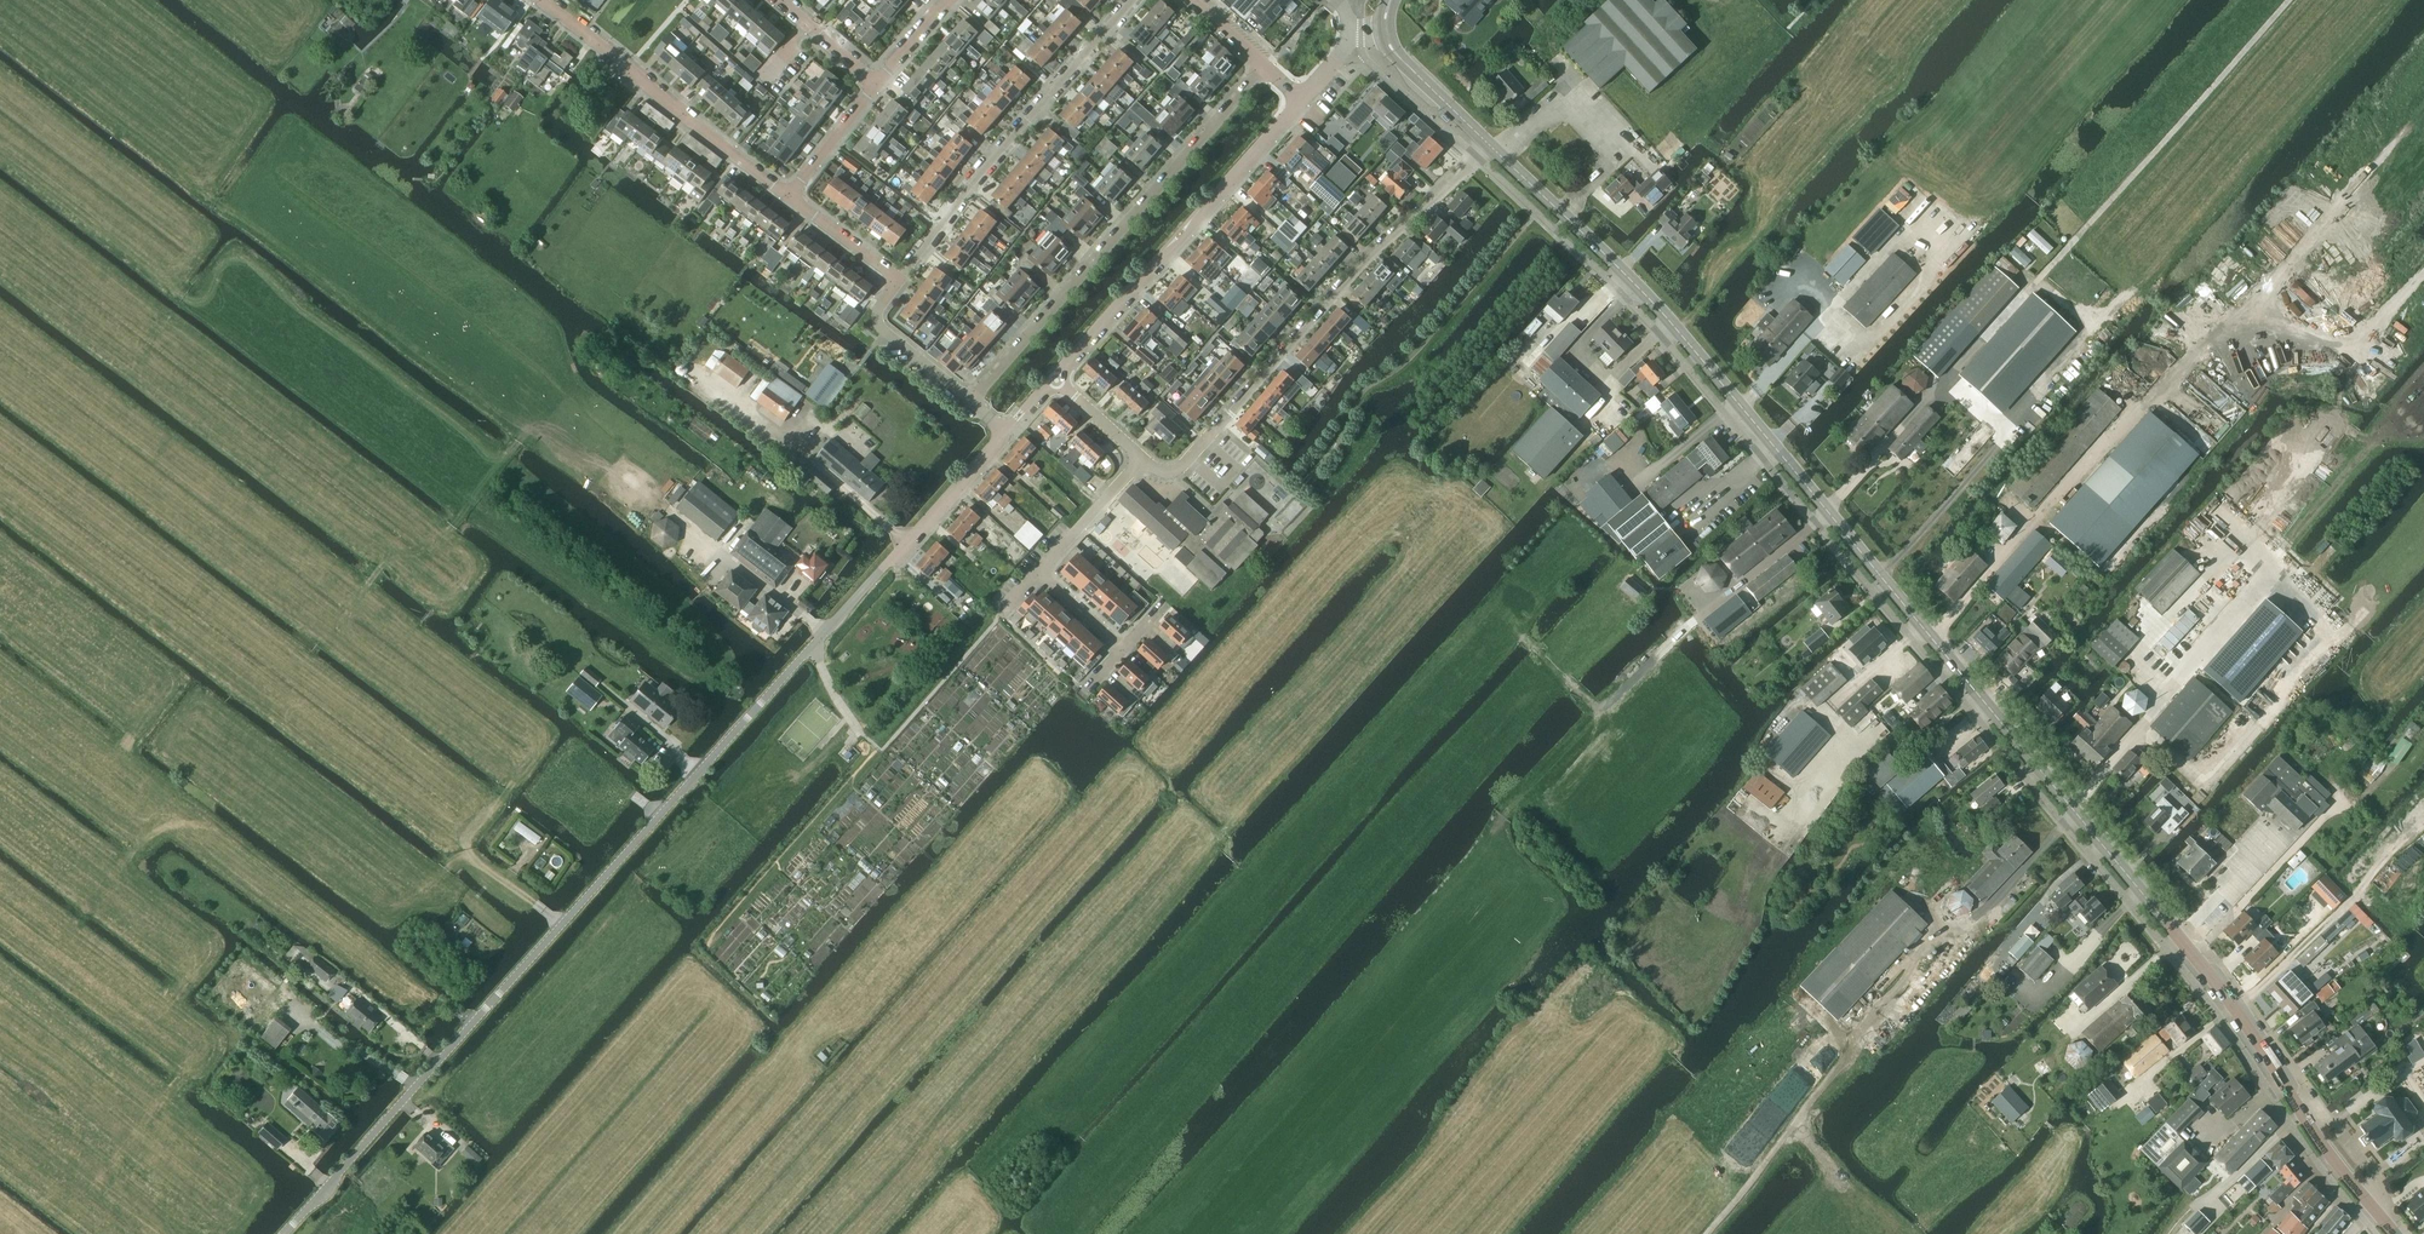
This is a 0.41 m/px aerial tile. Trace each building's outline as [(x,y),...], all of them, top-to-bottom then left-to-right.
[(456,1),(452,6),(464,14),(473,2),(475,0),(455,0),(456,1)] [(477,17),(502,35),(516,15),(497,0),(490,0),(477,17)] [(712,1),(708,5),(713,9),(716,5),(717,5),(721,0),(711,0),(712,1)] [(717,5),(728,15),(741,0),(721,0),(717,5)] [(728,15),(739,24),(752,9),(742,0),(741,0),(728,15)] [(886,2),(886,1),(899,12),(906,4),(909,1),(908,0),(907,0),(884,0),(886,2)] [(974,9),(989,21),(984,27),(995,37),(1001,31),(990,21),(997,13),(1005,20),(1009,16),(1001,9),(1000,10),(988,0),(982,0),(974,9)] [(1000,10),(1001,9),(1001,8),(1007,1),(1015,9),(1019,5),(1019,4),(1014,0),(988,0),(1000,10)] [(1047,17),(1055,25),(1057,22),(1072,35),(1082,24),(1076,19),(1081,13),(1066,0),(1062,0),(1058,4),(1061,7),(1054,16),(1051,13),(1047,17)] [(1081,13),(1086,8),(1091,13),(1101,2),(1099,0),(1066,0),(1081,13)] [(1218,0),(1230,11),(1240,0),(1218,0)] [(1230,11),(1237,17),(1275,51),(1283,42),(1287,37),(1291,33),(1296,27),(1304,19),(1308,13),(1310,11),(1298,0),(1240,0),(1230,11)] [(1447,5),(1457,14),(1458,13),(1470,24),(1492,0),(1451,0),(1447,5)] [(1656,5),(1651,0),(1611,0),(1585,24),(1587,26),(1563,49),(1600,90),(1625,67),(1650,94),(1697,51),(1680,32),(1687,26),(1664,0),(1661,0),(1656,5)] [(851,1),(847,7),(851,11),(852,11),(856,6),(851,1)] [(888,24),(899,12),(886,1),(886,2),(882,7),(878,4),(873,10),(888,24)] [(1162,3),(1151,14),(1164,25),(1167,28),(1172,23),(1177,16),(1162,3)] [(836,19),(837,19),(842,24),(849,17),(856,24),(855,25),(858,27),(853,33),(856,36),(857,37),(861,40),(868,47),(879,35),(863,21),(860,19),(861,19),(860,18),(852,11),(851,11),(847,7),(836,19)] [(752,9),(739,24),(750,34),(763,19),(752,9)] [(863,21),(879,35),(888,24),(873,10),(872,9),(866,15),(868,16),(863,21)] [(691,18),(699,25),(703,21),(702,21),(695,14),(691,18)] [(1151,14),(1141,26),(1154,36),(1157,39),(1167,28),(1164,25),(1151,14)] [(763,19),(750,34),(760,43),(774,28),(763,19)] [(516,26),(507,39),(511,42),(511,43),(513,40),(517,43),(517,45),(517,46),(518,48),(519,49),(520,49),(521,50),(523,50),(524,50),(525,49),(526,50),(515,66),(516,67),(523,72),(525,73),(527,71),(544,47),(545,47),(547,44),(538,38),(542,31),(528,20),(523,27),(521,29),(519,27),(518,27),(516,26)] [(703,21),(699,25),(707,33),(707,32),(711,28),(710,27),(703,21)] [(963,21),(953,33),(968,46),(969,45),(975,38),(986,47),(994,39),(982,28),(977,34),(963,21)] [(1037,28),(1045,35),(1047,33),(1062,46),(1072,35),(1057,22),(1055,25),(1049,31),(1041,24),(1040,25),(1037,28)] [(710,35),(713,37),(721,44),(725,40),(730,34),(719,25),(710,35)] [(693,26),(689,31),(697,38),(701,34),(693,26)] [(1141,26),(1131,37),(1140,44),(1137,48),(1136,49),(1146,57),(1147,57),(1160,42),(1157,39),(1154,36),(1141,26)] [(774,28),(760,43),(772,53),(785,38),(785,37),(784,37),(774,28)] [(1187,45),(1197,34),(1192,30),(1182,41),(1187,45)] [(953,33),(943,44),(958,57),(959,56),(965,49),(973,56),(977,52),(969,45),(968,46),(953,33)] [(1053,57),(1062,46),(1047,33),(1045,35),(1039,42),(1031,36),(1028,39),(1036,46),(1038,44),(1053,57)] [(671,34),(654,52),(660,57),(658,59),(659,60),(670,69),(683,54),(688,48),(671,34)] [(708,48),(712,43),(704,36),(700,40),(708,48)] [(1195,52),(1205,41),(1200,37),(1190,48),(1195,52)] [(1028,39),(1018,49),(1019,50),(1027,57),(1028,55),(1043,68),(1053,57),(1038,44),(1036,46),(1028,39)] [(725,40),(721,44),(729,52),(729,51),(733,47),(725,40)] [(1177,57),(1187,45),(1182,41),(1172,52),(1177,57)] [(712,43),(708,48),(716,55),(720,50),(712,43)] [(1210,66),(1225,79),(1235,68),(1230,63),(1235,58),(1218,43),(1212,50),(1214,52),(1215,60),(1210,66)] [(967,64),(959,56),(958,57),(943,44),(933,55),(948,69),(949,68),(955,60),(963,68),(967,64)] [(544,47),(527,71),(531,74),(529,76),(530,77),(527,81),(537,88),(550,72),(558,78),(563,72),(562,72),(572,59),(563,52),(559,58),(545,47),(544,47)] [(1119,51),(1109,62),(1124,75),(1125,74),(1132,66),(1140,73),(1143,69),(1141,67),(1135,62),(1134,63),(1120,51),(1119,51)] [(735,56),(735,57),(743,64),(747,59),(738,52),(735,56)] [(683,54),(670,69),(681,79),(694,64),(683,54)] [(1180,60),(1184,63),(1189,58),(1185,54),(1180,60)] [(933,55),(923,67),(938,80),(939,79),(945,72),(953,79),(957,75),(949,68),(948,69),(933,55)] [(1150,60),(1150,61),(1163,72),(1168,66),(1157,56),(1156,57),(1154,56),(1150,60)] [(694,64),(681,79),(691,88),(692,89),(697,83),(703,88),(711,78),(706,74),(706,73),(709,69),(698,59),(694,64)] [(751,71),(755,66),(747,59),(743,63),(751,71)] [(1179,70),(1184,63),(1180,60),(1174,66),(1179,70)] [(1109,62),(1100,73),(1115,86),(1116,85),(1116,84),(1122,78),(1129,85),(1133,80),(1125,74),(1124,75),(1109,62)] [(737,65),(734,70),(735,71),(742,77),(746,73),(737,65)] [(1215,91),(1225,79),(1210,66),(1200,77),(1215,91)] [(923,67),(913,78),(928,92),(929,91),(928,90),(935,83),(943,91),(947,86),(939,79),(938,80),(923,67)] [(1007,79),(1021,92),(1031,81),(1016,68),(1008,77),(1000,70),(997,74),(1005,81),(1007,79)] [(810,81),(806,86),(816,94),(817,93),(833,105),(842,93),(839,90),(844,85),(826,71),(815,85),(810,81)] [(1509,105),(1525,91),(1508,71),(1492,84),(1499,92),(1497,93),(1502,98),(1503,97),(1509,105)] [(362,96),(374,79),(365,73),(353,90),(362,96)] [(746,73),(742,77),(750,84),(754,80),(751,78),(746,73)] [(1100,73),(1090,84),(1105,97),(1107,95),(1111,90),(1120,98),(1125,92),(1116,84),(1116,85),(1115,86),(1100,73)] [(991,81),(987,85),(995,92),(997,90),(1012,103),(1021,92),(1007,79),(1005,81),(997,74),(996,74),(998,76),(993,83),(991,81)] [(1551,84),(1555,80),(1551,76),(1547,79),(1551,84)] [(1205,102),(1215,91),(1200,77),(1190,88),(1180,80),(1175,86),(1191,99),(1195,94),(1205,102)] [(711,78),(703,88),(708,93),(703,98),(715,109),(728,93),(717,83),(716,83),(711,78)] [(905,93),(901,98),(913,108),(917,104),(923,97),(931,104),(937,98),(929,91),(928,92),(913,78),(902,91),(905,93)] [(1531,101),(1549,86),(1542,78),(1524,94),(1531,101)] [(1110,106),(1114,102),(1107,95),(1105,97),(1090,84),(1080,95),(1095,108),(1096,106),(1102,99),(1110,106)] [(760,85),(756,89),(764,97),(768,92),(760,85)] [(1186,104),(1191,99),(1175,86),(1168,94),(1174,98),(1165,108),(1184,125),(1187,121),(1188,122),(1196,113),(1186,104)] [(1347,119),(1346,121),(1356,129),(1363,136),(1373,125),(1371,124),(1370,123),(1374,120),(1374,119),(1372,116),(1387,99),(1388,98),(1376,87),(1347,119)] [(498,106),(506,95),(498,89),(490,101),(498,106)] [(728,93),(715,109),(726,118),(739,103),(733,98),(737,94),(731,89),(728,93)] [(981,92),(977,96),(985,103),(986,102),(987,101),(1002,114),(1012,103),(997,90),(995,92),(989,99),(981,92)] [(523,100),(524,99),(514,91),(502,108),(507,111),(508,109),(513,113),(518,106),(517,105),(522,99),(523,100)] [(817,93),(816,94),(810,102),(801,95),(798,100),(801,102),(807,106),(808,104),(823,117),(833,105),(817,93)] [(1104,113),(1096,106),(1095,108),(1080,95),(1071,105),(1086,119),(1087,117),(1093,111),(1100,118),(1104,113)] [(913,109),(913,108),(901,98),(896,104),(893,101),(883,114),(899,126),(900,125),(906,117),(914,124),(921,115),(913,109)] [(1374,120),(1370,123),(1371,124),(1375,120),(1376,120),(1380,116),(1393,127),(1396,123),(1404,114),(1387,99),(1372,116),(1374,119),(1374,120)] [(968,107),(967,108),(975,114),(976,113),(978,112),(993,125),(1002,114),(987,101),(986,102),(985,103),(979,110),(972,103),(968,107)] [(792,107),(788,111),(797,118),(798,116),(814,129),(823,117),(808,104),(807,106),(801,102),(795,109),(792,107)] [(1184,125),(1165,108),(1156,119),(1138,102),(1131,110),(1143,122),(1159,135),(1164,130),(1173,138),(1182,129),(1181,128),(1184,125)] [(739,103),(726,118),(737,128),(741,123),(746,128),(756,117),(750,113),(750,112),(739,103)] [(645,116),(652,107),(648,104),(641,112),(645,116)] [(1094,124),(1087,117),(1086,119),(1071,105),(1061,117),(1067,122),(1061,128),(1075,140),(1081,133),(1076,129),(1083,122),(1090,128),(1094,124)] [(1138,128),(1143,122),(1131,110),(1118,125),(1124,130),(1132,122),(1138,128)] [(614,119),(605,131),(611,135),(613,134),(624,143),(626,140),(627,141),(629,138),(641,122),(629,113),(629,112),(626,115),(620,123),(614,119)] [(657,124),(664,116),(659,112),(653,121),(657,124)] [(983,136),(993,125),(978,112),(976,113),(975,114),(970,120),(963,114),(959,118),(967,125),(968,123),(983,136)] [(883,114),(874,126),(889,138),(890,137),(896,129),(905,136),(906,134),(908,132),(900,125),(899,126),(883,114)] [(804,141),(814,129),(798,116),(797,118),(791,126),(783,119),(779,124),(782,126),(788,130),(789,129),(804,141)] [(629,138),(627,141),(630,144),(633,141),(641,147),(653,130),(652,130),(656,124),(652,121),(650,119),(645,125),(641,122),(629,138)] [(1413,142),(1412,143),(1433,161),(1442,150),(1430,139),(1435,133),(1419,119),(1414,125),(1422,132),(1418,136),(1422,140),(1417,145),(1413,142)] [(671,121),(664,130),(669,134),(675,125),(671,121)] [(770,135),(769,135),(772,138),(778,142),(780,140),(795,153),(804,141),(789,129),(788,130),(782,126),(776,133),(773,131),(770,135)] [(899,143),(890,137),(889,138),(874,126),(864,138),(880,150),(881,149),(887,141),(895,148),(899,143)] [(653,130),(641,147),(648,152),(645,157),(655,164),(668,147),(662,143),(665,139),(653,130)] [(1050,130),(1040,141),(1056,154),(1057,153),(1063,146),(1071,152),(1074,148),(1066,141),(1064,142),(1050,130)] [(1136,145),(1152,159),(1158,152),(1159,153),(1163,149),(1146,133),(1136,145)] [(942,138),(938,143),(946,149),(948,147),(964,159),(973,147),(958,135),(950,144),(942,138)] [(1299,137),(1291,145),(1298,151),(1307,159),(1306,161),(1323,176),(1332,166),(1338,159),(1331,153),(1325,148),(1325,149),(1324,149),(1317,143),(1309,135),(1303,142),(1299,137)] [(864,138),(855,150),(870,163),(877,153),(886,160),(890,156),(881,149),(880,150),(864,138)] [(1113,155),(1118,149),(1105,138),(1100,143),(1113,155)] [(693,151),(700,143),(695,139),(689,148),(693,151)] [(764,143),(760,147),(769,155),(770,154),(785,165),(795,153),(780,140),(778,142),(772,150),(766,145),(764,143)] [(1040,141),(1031,152),(1054,172),(1064,159),(1057,153),(1056,154),(1040,141)] [(1136,145),(1135,145),(1130,141),(1126,145),(1132,150),(1126,156),(1143,172),(1147,167),(1146,166),(1152,159),(1136,145)] [(1107,161),(1113,155),(1100,143),(1095,150),(1107,161)] [(1397,143),(1391,149),(1401,158),(1405,154),(1411,160),(1412,159),(1425,170),(1433,161),(1412,143),(1408,147),(1405,150),(1397,143)] [(749,153),(752,148),(746,144),(743,148),(743,149),(749,153)] [(1291,146),(1277,161),(1292,175),(1299,167),(1316,183),(1310,189),(1310,190),(1324,202),(1319,207),(1329,216),(1346,197),(1322,177),(1323,176),(1306,161),(1307,159),(1298,151),(1291,145),(1291,146)] [(668,147),(655,164),(664,171),(667,166),(676,173),(677,174),(689,157),(677,148),(674,152),(668,147)] [(955,170),(964,159),(948,147),(946,149),(941,156),(933,150),(931,152),(955,170)] [(705,150),(700,157),(704,160),(709,153),(711,151),(706,148),(705,150)] [(1392,174),(1383,184),(1388,189),(1386,191),(1393,196),(1395,195),(1400,199),(1411,187),(1405,182),(1414,172),(1410,168),(1400,159),(1401,158),(1391,149),(1390,150),(1400,158),(1394,164),(1389,170),(1392,174)] [(946,182),(955,170),(931,152),(929,154),(938,160),(932,167),(924,161),(922,163),(946,182)] [(1031,152),(1021,164),(1044,183),(1045,182),(1037,175),(1043,168),(1051,175),(1054,172),(1031,152)] [(688,182),(700,166),(689,157),(677,174),(676,173),(672,178),(684,187),(688,182)] [(717,159),(712,166),(716,169),(723,161),(718,157),(717,159)] [(848,158),(843,165),(855,174),(860,167),(848,158)] [(1356,177),(1338,162),(1326,176),(1344,192),(1356,177)] [(937,193),(946,182),(922,163),(920,165),(928,172),(923,179),(915,172),(913,174),(937,193)] [(1021,164),(1012,175),(1027,188),(1028,186),(1034,179),(1034,180),(1041,186),(1044,183),(1021,164)] [(700,166),(688,182),(697,188),(692,195),(691,196),(701,204),(715,184),(709,179),(712,175),(700,166)] [(879,167),(874,174),(885,182),(890,176),(879,167)] [(1130,187),(1134,183),(1116,167),(1106,179),(1122,192),(1128,186),(1130,187)] [(849,188),(846,186),(839,181),(846,172),(841,169),(834,178),(836,179),(825,195),(837,203),(849,188)] [(1622,177),(1605,193),(1616,204),(1634,187),(1637,191),(1636,191),(1643,198),(1657,185),(1663,192),(1672,184),(1659,170),(1641,187),(1635,180),(1630,185),(1622,177)] [(1089,183),(1081,175),(1076,171),(1071,177),(1082,187),(1084,189),(1089,183)] [(1267,173),(1258,183),(1272,195),(1278,188),(1278,189),(1282,192),(1285,189),(1273,177),(1267,173)] [(1012,175),(1002,186),(1025,205),(1026,204),(1019,197),(1025,190),(1032,197),(1036,192),(1028,186),(1027,188),(1012,175)] [(703,205),(698,212),(704,217),(714,204),(717,207),(722,201),(729,207),(731,204),(741,190),(734,185),(729,181),(728,181),(724,177),(715,189),(707,199),(703,205)] [(862,190),(861,190),(854,185),(857,181),(852,177),(846,186),(849,188),(837,203),(848,212),(860,196),(858,195),(862,190)] [(873,199),(872,199),(865,193),(874,183),(869,179),(861,190),(862,190),(858,195),(860,196),(848,212),(860,221),(872,205),(870,204),(873,199)] [(1116,199),(1122,192),(1106,179),(1096,190),(1114,205),(1118,201),(1116,199)] [(907,184),(903,189),(912,195),(913,193),(928,205),(937,193),(922,181),(919,184),(914,190),(907,184)] [(1258,183),(1248,195),(1253,200),(1259,205),(1267,212),(1277,200),(1272,195),(1258,183)] [(1023,208),(1025,205),(1002,186),(993,197),(999,203),(995,208),(1009,219),(1013,215),(1008,211),(1016,201),(1023,208)] [(1095,199),(1084,189),(1082,187),(1075,194),(1081,200),(1072,211),(1092,229),(1103,217),(1096,211),(1097,210),(1090,204),(1095,199)] [(741,216),(754,199),(741,190),(731,204),(736,207),(734,210),(741,216)] [(1461,219),(1475,203),(1462,192),(1448,207),(1461,219)] [(883,214),(881,212),(874,207),(880,198),(876,195),(872,199),(873,199),(870,204),(872,205),(860,221),(872,230),(883,214)] [(1378,219),(1388,208),(1374,196),(1364,207),(1378,219)] [(755,224),(766,209),(754,199),(741,216),(752,224),(754,222),(755,224)] [(895,223),(893,221),(885,215),(892,207),(887,203),(881,212),(883,214),(872,230),(883,238),(895,223)] [(1368,230),(1378,219),(1364,207),(1355,218),(1368,230)] [(765,234),(778,217),(766,209),(755,224),(759,226),(757,228),(765,234)] [(1242,209),(1232,220),(1245,231),(1251,224),(1256,228),(1259,225),(1248,214),(1242,209)] [(1675,219),(1677,217),(1670,210),(1660,222),(1666,228),(1662,231),(1682,250),(1694,237),(1689,232),(1697,224),(1687,216),(1680,223),(1675,219)] [(998,240),(990,234),(996,226),(1004,232),(1007,228),(998,221),(997,223),(982,211),(973,223),(996,241),(998,240)] [(1082,240),(1092,229),(1072,211),(1062,221),(1052,211),(1045,219),(1051,225),(1051,224),(1063,235),(1068,229),(1074,235),(1075,234),(1082,240)] [(895,223),(883,238),(895,247),(907,231),(898,224),(904,216),(900,212),(893,221),(895,223)] [(1368,230),(1355,218),(1349,213),(1345,218),(1351,223),(1342,233),(1347,238),(1351,234),(1359,241),(1368,230)] [(1870,255),(1897,227),(1882,213),(1855,241),(1870,255)] [(1436,216),(1423,232),(1435,243),(1446,231),(1460,244),(1467,235),(1455,224),(1447,217),(1443,222),(1436,216)] [(778,217),(765,234),(777,243),(785,232),(789,226),(781,220),(779,218),(778,217)] [(719,219),(715,225),(721,229),(725,224),(719,219)] [(1232,220),(1222,231),(1227,236),(1235,243),(1240,248),(1245,242),(1250,247),(1256,241),(1245,231),(1232,220)] [(1286,222),(1277,231),(1292,244),(1307,228),(1300,222),(1294,229),(1286,222)] [(994,244),(996,241),(973,223),(964,234),(980,247),(981,245),(986,238),(994,244)] [(1058,240),(1063,235),(1051,224),(1051,225),(1044,232),(1049,236),(1040,247),(1060,265),(1071,253),(1064,247),(1065,246),(1058,240)] [(731,229),(727,234),(733,238),(737,233),(731,229)] [(1293,244),(1293,245),(1292,244),(1277,231),(1270,239),(1286,253),(1293,245),(1293,244)] [(768,265),(765,269),(772,273),(780,262),(783,265),(791,254),(799,259),(800,257),(801,258),(812,243),(799,233),(795,239),(782,256),(778,252),(768,265)] [(995,256),(981,245),(980,247),(964,234),(955,246),(971,258),(972,257),(977,249),(991,260),(995,256)] [(1317,234),(1313,237),(1319,243),(1323,239),(1317,234)] [(1339,260),(1349,248),(1335,236),(1325,247),(1339,260)] [(1313,237),(1310,241),(1316,247),(1319,243),(1313,237)] [(743,238),(739,243),(745,247),(749,242),(743,238)] [(1208,238),(1198,250),(1209,261),(1220,271),(1231,258),(1230,258),(1220,249),(1214,243),(1208,238)] [(1426,256),(1427,255),(1432,249),(1420,239),(1415,245),(1409,239),(1396,255),(1415,272),(1427,257),(1426,256)] [(812,243),(801,258),(806,261),(804,263),(811,268),(812,269),(812,268),(824,252),(812,243)] [(1843,286),(1866,262),(1848,245),(1826,269),(1843,286)] [(991,272),(972,257),(971,258),(955,246),(946,258),(961,270),(968,261),(987,276),(991,272)] [(1050,276),(1060,265),(1040,247),(1030,257),(1026,253),(1019,260),(1031,270),(1036,265),(1042,271),(1043,270),(1050,276)] [(1329,271),(1339,260),(1325,247),(1315,258),(1329,271)] [(771,248),(762,260),(768,265),(778,252),(771,248)] [(1187,262),(1186,263),(1198,273),(1209,283),(1220,271),(1210,262),(1209,261),(1198,250),(1187,262)] [(811,268),(803,280),(807,284),(816,272),(823,277),(836,261),(824,252),(812,268),(812,269),(811,268)] [(1866,329),(1916,275),(1894,254),(1843,308),(1866,329)] [(1297,255),(1294,259),(1300,265),(1303,261),(1297,255)] [(1261,276),(1269,268),(1258,258),(1250,266),(1261,276)] [(1320,281),(1329,271),(1315,258),(1306,269),(1320,281)] [(1297,268),(1300,265),(1294,259),(1290,263),(1297,268)] [(1026,276),(1031,270),(1019,260),(1012,268),(1017,272),(1008,283),(1028,301),(1039,289),(1032,283),(1033,282),(1026,276)] [(1408,276),(1403,271),(1390,260),(1385,266),(1382,263),(1372,274),(1385,286),(1387,288),(1397,277),(1403,283),(1408,276)] [(836,261),(823,277),(835,286),(836,284),(837,285),(848,270),(836,261)] [(937,269),(928,281),(944,293),(945,292),(951,285),(958,290),(961,285),(952,279),(952,280),(937,269)] [(1310,293),(1320,281),(1306,269),(1296,280),(1310,293)] [(848,270),(837,285),(842,288),(840,290),(848,296),(860,279),(848,270)] [(792,282),(796,277),(789,272),(785,277),(792,282)] [(1376,297),(1385,286),(1372,274),(1362,285),(1376,297)] [(1177,280),(1170,289),(1181,299),(1182,298),(1187,302),(1197,291),(1192,287),(1186,282),(1180,277),(1177,280)] [(1269,287),(1274,281),(1269,277),(1264,282),(1269,287)] [(860,279),(848,296),(859,305),(872,288),(860,279)] [(952,297),(945,292),(944,293),(928,281),(919,293),(936,305),(937,303),(942,296),(949,302),(952,297)] [(1264,292),(1269,287),(1264,282),(1259,288),(1264,292)] [(1295,295),(1297,292),(1285,282),(1281,287),(1283,289),(1278,295),(1292,312),(1302,301),(1295,295)] [(1019,312),(1028,301),(1008,283),(999,293),(994,288),(987,296),(999,306),(999,307),(1004,301),(1011,307),(1011,306),(1019,312)] [(1362,285),(1352,296),(1366,308),(1375,298),(1376,297),(1362,285)] [(1235,286),(1221,302),(1232,312),(1246,295),(1235,286)] [(1170,289),(1159,301),(1164,306),(1170,312),(1178,319),(1189,306),(1181,299),(1170,289)] [(944,309),(937,303),(936,305),(919,293),(910,305),(927,317),(928,315),(933,309),(940,314),(944,309)] [(1548,305),(1542,311),(1559,325),(1564,319),(1578,304),(1566,294),(1559,302),(1554,298),(1548,305)] [(1232,313),(1213,295),(1206,302),(1220,314),(1213,321),(1220,327),(1232,313)] [(1255,300),(1254,299),(1249,295),(1244,300),(1249,305),(1250,306),(1255,300)] [(1285,320),(1292,312),(1278,295),(1269,306),(1285,320)] [(2034,296),(1961,377),(2000,413),(2074,331),(2034,296)] [(1380,301),(1387,307),(1390,304),(1383,298),(1380,301)] [(825,299),(821,304),(828,309),(832,304),(825,299)] [(1241,314),(1249,305),(1244,300),(1236,310),(1241,314)] [(1387,307),(1380,301),(1380,302),(1377,305),(1384,311),(1386,308),(1387,307)] [(1770,367),(1814,318),(1794,301),(1776,321),(1769,314),(1757,327),(1765,334),(1751,350),(1770,367)] [(984,322),(982,324),(997,337),(1007,326),(1004,323),(1010,317),(999,307),(994,302),(986,312),(990,315),(984,322)] [(945,327),(928,315),(927,317),(910,305),(902,317),(909,322),(906,326),(915,332),(924,319),(936,327),(931,334),(937,338),(945,327)] [(1277,330),(1285,320),(1269,306),(1261,315),(1277,330)] [(854,309),(844,322),(851,327),(861,314),(860,314),(854,309)] [(1145,309),(1135,321),(1146,331),(1151,336),(1162,324),(1157,319),(1151,314),(1145,309)] [(1339,310),(1328,322),(1340,332),(1341,331),(1351,320),(1339,310)] [(1952,312),(1912,357),(1938,380),(1978,335),(1952,312)] [(982,324),(984,322),(976,315),(972,319),(980,326),(974,333),(972,335),(987,348),(997,337),(982,324)] [(1269,339),(1277,330),(1261,315),(1252,324),(1269,339)] [(703,317),(697,325),(702,329),(708,321),(703,317)] [(1234,327),(1239,321),(1234,317),(1229,322),(1234,327)] [(1135,321),(1123,333),(1138,347),(1140,348),(1135,354),(1151,368),(1157,361),(1159,359),(1146,347),(1146,346),(1152,338),(1152,337),(1151,336),(1146,331),(1135,321)] [(1168,321),(1161,329),(1184,349),(1190,341),(1168,321)] [(1615,361),(1633,344),(1611,321),(1593,338),(1615,361)] [(1229,332),(1234,327),(1229,322),(1224,328),(1229,332)] [(1328,322),(1317,334),(1329,344),(1339,334),(1340,332),(1328,322)] [(1262,347),(1269,339),(1252,324),(1243,335),(1262,347)] [(1557,361),(1581,333),(1570,324),(1546,351),(1557,361)] [(972,335),(974,333),(966,326),(962,330),(970,337),(964,343),(963,345),(977,359),(987,348),(972,335)] [(1317,334),(1307,346),(1319,356),(1320,355),(1329,344),(1317,334)] [(1252,358),(1262,347),(1243,335),(1238,340),(1236,338),(1231,344),(1243,354),(1245,351),(1252,358)] [(1344,339),(1342,341),(1348,346),(1352,341),(1347,336),(1345,337),(1344,339)] [(977,359),(963,345),(964,343),(958,338),(955,342),(955,343),(939,361),(954,374),(962,365),(967,370),(968,369),(970,371),(976,365),(973,363),(977,359)] [(1210,353),(1215,347),(1211,344),(1206,349),(1210,353)] [(1307,346),(1296,358),(1308,369),(1318,358),(1319,356),(1307,346)] [(1205,358),(1210,353),(1206,349),(1201,355),(1205,358)] [(737,390),(751,371),(726,353),(713,371),(737,390)] [(1236,376),(1245,366),(1230,353),(1221,363),(1236,376)] [(1112,365),(1118,359),(1114,355),(1108,361),(1112,365)] [(1326,359),(1323,362),(1329,368),(1333,363),(1327,358),(1326,359)] [(1093,359),(1083,370),(1095,381),(1105,370),(1099,364),(1093,359)] [(1117,369),(1123,363),(1118,359),(1112,365),(1117,369)] [(1573,427),(1601,396),(1560,359),(1540,381),(1548,388),(1540,397),(1552,408),(1513,451),(1544,480),(1583,437),(1573,427)] [(1641,383),(1647,378),(1654,386),(1665,376),(1653,362),(1647,367),(1642,361),(1631,371),(1636,377),(1641,383)] [(1801,395),(1820,374),(1805,361),(1787,382),(1801,395)] [(1194,371),(1198,366),(1195,363),(1190,368),(1194,371)] [(1228,385),(1236,376),(1221,363),(1213,372),(1228,385)] [(1924,381),(1924,378),(1924,375),(1923,372),(1921,369),(1918,367),(1915,365),(1912,364),(1908,364),(1905,365),(1902,367),(1900,370),(1898,372),(1897,376),(1897,379),(1898,382),(1899,385),(1902,388),(1905,390),(1908,391),(1911,391),(1914,391),(1918,389),(1920,387),(1922,385),(1924,381)] [(1178,373),(1169,365),(1160,375),(1169,383),(1178,373)] [(1838,390),(1851,377),(1841,367),(1829,381),(1838,390)] [(1188,377),(1194,371),(1190,368),(1185,374),(1188,377)] [(1636,377),(1631,371),(1630,369),(1618,382),(1625,389),(1636,377)] [(821,407),(840,382),(824,370),(805,395),(821,407)] [(1105,370),(1095,381),(1107,392),(1117,380),(1105,370)] [(1220,394),(1228,385),(1213,372),(1205,381),(1220,394)] [(1272,386),(1283,395),(1289,389),(1295,394),(1301,388),(1295,382),(1284,372),(1272,386)] [(1142,389),(1148,382),(1145,379),(1139,386),(1142,389)] [(1177,390),(1182,385),(1178,381),(1173,387),(1177,390)] [(1211,404),(1220,394),(1205,381),(1197,391),(1211,404)] [(1125,382),(1115,394),(1127,405),(1137,394),(1125,382)] [(1148,382),(1142,389),(1148,394),(1154,387),(1148,382)] [(795,408),(768,388),(760,383),(749,398),(784,424),(795,408)] [(1272,386),(1260,399),(1283,419),(1287,423),(1291,419),(1282,410),(1290,401),(1283,395),(1272,386)] [(1868,456),(1914,405),(1893,386),(1847,437),(1868,456)] [(1172,396),(1177,390),(1173,387),(1168,392),(1172,396)] [(2033,510),(2097,437),(2121,410),(2099,390),(2074,417),(2010,490),(2033,510)] [(1203,413),(1211,404),(1197,391),(1188,400),(1203,413)] [(1137,394),(1127,405),(1138,416),(1143,411),(1149,405),(1137,394)] [(1682,430),(1696,419),(1676,394),(1661,406),(1671,418),(1668,420),(1671,425),(1669,426),(1678,437),(1684,433),(1682,430)] [(1203,413),(1188,400),(1184,396),(1175,405),(1195,423),(1203,413)] [(1260,399),(1248,413),(1259,423),(1265,416),(1272,419),(1279,424),(1283,419),(1260,399)] [(1054,403),(1043,415),(1056,426),(1066,414),(1054,403)] [(1176,416),(1166,407),(1163,404),(1153,415),(1156,418),(1146,429),(1152,435),(1156,431),(1170,445),(1182,432),(1171,421),(1176,416)] [(1926,435),(1940,419),(1927,407),(1913,423),(1926,435)] [(2149,412),(2049,524),(2098,568),(2199,456),(2149,412)] [(1254,429),(1259,423),(1248,413),(1236,427),(1247,436),(1248,436),(1254,441),(1260,435),(1254,429)] [(1066,414),(1056,426),(1067,436),(1078,424),(1066,414)] [(1921,440),(1926,435),(1913,423),(1890,449),(1903,461),(1913,448),(1921,455),(1928,447),(1921,440)] [(1044,426),(1039,432),(1047,440),(1053,434),(1044,426)] [(1062,458),(1058,462),(1060,464),(1069,471),(1073,466),(1082,455),(1083,455),(1093,444),(1081,432),(1070,444),(1075,448),(1065,459),(1063,457),(1062,458)] [(1025,438),(1014,450),(1026,461),(1036,449),(1025,438)] [(1715,471),(1729,459),(1711,438),(1697,449),(1697,450),(1687,458),(1702,476),(1706,473),(1708,476),(1714,471),(1715,471)] [(868,455),(861,465),(832,440),(816,459),(869,503),(885,485),(871,473),(878,464),(868,455)] [(1093,444),(1083,455),(1094,466),(1105,454),(1093,444)] [(1260,445),(1255,452),(1264,460),(1270,453),(1260,445)] [(1014,450),(1003,463),(1015,473),(1026,461),(1014,450)] [(1673,532),(1658,513),(1703,477),(1702,476),(1687,458),(1633,502),(1602,528),(1620,545),(1623,543),(1630,552),(1638,561),(1642,558),(1673,532)] [(1032,466),(1026,472),(1031,478),(1038,471),(1032,466)] [(1073,466),(1069,471),(1073,475),(1077,470),(1073,466)] [(813,468),(806,476),(813,482),(828,495),(835,487),(813,468)] [(997,470),(986,482),(998,492),(1007,482),(1008,480),(997,470)] [(1633,502),(1610,474),(1587,494),(1589,497),(1579,505),(1594,522),(1596,521),(1602,528),(1633,502)] [(986,482),(975,494),(986,504),(992,499),(997,504),(1004,509),(1009,504),(1009,503),(1003,497),(1003,498),(997,493),(998,492),(986,482)] [(1120,502),(1150,528),(1147,531),(1151,536),(1154,533),(1174,551),(1180,545),(1181,544),(1184,547),(1183,548),(1175,557),(1187,568),(1200,579),(1213,591),(1227,575),(1227,574),(1232,569),(1235,572),(1259,546),(1256,544),(1264,536),(1264,533),(1258,528),(1269,516),(1243,493),(1229,508),(1223,503),(1206,521),(1186,503),(1189,499),(1183,494),(1170,507),(1166,511),(1160,505),(1157,507),(1154,504),(1134,487),(1134,486),(1120,502)] [(733,521),(711,502),(694,488),(678,508),(717,541),(733,521)] [(1005,495),(1003,497),(1009,503),(1012,500),(1006,495),(1005,495)] [(1065,514),(1056,506),(1051,511),(1061,520),(1065,514)] [(793,528),(775,514),(767,508),(742,541),(757,553),(786,575),(793,567),(774,552),(793,528)] [(969,508),(958,520),(970,530),(980,518),(969,508)] [(1795,533),(1793,530),(1776,510),(1754,527),(1746,516),(1737,524),(1746,535),(1719,556),(1738,579),(1795,533)] [(1106,527),(1112,520),(1107,516),(1101,523),(1106,527)] [(679,528),(668,520),(655,524),(652,540),(664,548),(677,543),(679,528)] [(958,520),(947,532),(959,543),(970,530),(958,520)] [(1014,537),(1030,551),(1043,536),(1027,522),(1014,537)] [(2004,601),(2040,560),(2051,547),(2052,546),(2035,531),(1987,585),(2004,601)] [(1692,555),(1691,554),(1687,549),(1673,532),(1642,558),(1660,581),(1692,555)] [(977,534),(973,538),(979,544),(983,539),(977,534)] [(973,538),(969,543),(975,548),(979,544),(973,538)] [(777,588),(786,575),(757,553),(742,541),(733,554),(748,565),(777,588)] [(938,543),(927,555),(939,566),(944,560),(949,554),(938,543)] [(1083,550),(1082,552),(1076,547),(1063,561),(1069,566),(1064,572),(1068,575),(1067,577),(1072,582),(1088,564),(1089,565),(1093,559),(1083,550)] [(2162,615),(2200,575),(2172,549),(2134,589),(2162,615)] [(1103,560),(1107,555),(1101,550),(1097,555),(1103,560)] [(1955,603),(1988,568),(1968,550),(1936,586),(1955,603)] [(2054,553),(2045,563),(2061,577),(2071,567),(2054,553)] [(927,555),(916,568),(928,578),(939,566),(927,555)] [(799,567),(803,571),(804,571),(802,573),(815,584),(816,583),(819,583),(821,580),(821,577),(830,567),(829,566),(817,556),(812,562),(807,558),(799,567)] [(1798,571),(1787,556),(1747,588),(1758,602),(1798,571)] [(1725,578),(1726,574),(1726,571),(1724,568),(1722,565),(1720,563),(1717,561),(1714,561),(1710,561),(1707,562),(1704,563),(1702,566),(1700,569),(1699,572),(1699,575),(1700,579),(1701,582),(1704,584),(1706,586),(1710,587),(1713,587),(1716,587),(1719,585),(1722,583),(1724,581),(1725,578)] [(1116,572),(1120,567),(1115,563),(1111,567),(1116,572)] [(1098,573),(1089,565),(1088,564),(1072,582),(1079,588),(1080,586),(1083,589),(1098,573)] [(1122,577),(1126,573),(1120,567),(1116,572),(1122,577)] [(946,569),(942,573),(948,579),(952,574),(946,569)] [(749,601),(758,590),(733,571),(717,592),(742,611),(743,610),(750,616),(748,618),(755,623),(753,626),(754,629),(760,633),(763,633),(765,630),(772,636),(790,612),(766,594),(757,607),(749,601)] [(942,573),(938,578),(944,583),(948,579),(942,573)] [(1091,599),(1107,582),(1098,573),(1083,589),(1087,592),(1086,594),(1091,599)] [(950,579),(943,587),(957,600),(964,592),(950,579)] [(1135,589),(1139,585),(1134,580),(1130,584),(1135,589)] [(1103,606),(1117,591),(1107,582),(1091,599),(1098,605),(1099,603),(1103,606)] [(2020,609),(2031,598),(2018,586),(2008,598),(2020,609)] [(1838,592),(1835,591),(1834,590),(1816,604),(1833,625),(1851,612),(1840,598),(1841,595),(1838,592)] [(1127,599),(1126,599),(1117,591),(1103,606),(1106,610),(1105,611),(1111,617),(1127,599)] [(1719,640),(1751,614),(1736,595),(1703,620),(1719,640)] [(1048,598),(1047,599),(1042,596),(1038,601),(1032,596),(1018,612),(1033,626),(1038,621),(1038,620),(1054,602),(1048,598)] [(1133,624),(1145,610),(1130,596),(1126,599),(1127,599),(1111,617),(1117,622),(1118,620),(1122,624),(1127,619),(1133,624)] [(2203,671),(2239,703),(2301,632),(2266,601),(2203,671)] [(1058,610),(1060,608),(1054,602),(1038,620),(1038,621),(1047,629),(1062,613),(1058,610)] [(1067,615),(1066,617),(1062,613),(1047,629),(1057,637),(1073,620),(1067,615)] [(1166,633),(1160,639),(1172,650),(1178,644),(1184,650),(1194,639),(1188,633),(1193,627),(1181,616),(1176,622),(1171,617),(1161,628),(1166,633)] [(2045,647),(2056,636),(2038,618),(2009,648),(2026,664),(2044,645),(2045,647)] [(1077,627),(1079,625),(1073,620),(1057,637),(1067,646),(1081,630),(1077,627)] [(2113,668),(2127,652),(2139,640),(2117,620),(2092,648),(2113,668)] [(2003,630),(1997,637),(1986,627),(1975,638),(1984,647),(1983,647),(1991,655),(2003,643),(2009,636),(2003,630)] [(1800,654),(1804,659),(1829,639),(1822,629),(1804,642),(1808,647),(1800,654)] [(1850,651),(1863,666),(1872,658),(1872,659),(1879,653),(1878,652),(1887,644),(1874,629),(1850,651)] [(1031,640),(1035,635),(1029,630),(1025,635),(1031,640)] [(1086,632),(1085,634),(1081,630),(1067,646),(1076,655),(1092,637),(1086,632)] [(1097,644),(1098,643),(1092,637),(1076,655),(1073,658),(1089,672),(1101,658),(1096,653),(1101,648),(1097,644)] [(1172,650),(1160,639),(1155,645),(1149,641),(1139,652),(1149,661),(1145,666),(1151,672),(1155,666),(1158,669),(1168,659),(1172,663),(1179,656),(1172,650)] [(1044,652),(1048,647),(1043,643),(1039,647),(1044,652)] [(1050,657),(1054,653),(1048,647),(1044,652),(1050,657)] [(2014,677),(2026,664),(2009,648),(1997,661),(2014,677)] [(1063,669),(1067,665),(1062,660),(1058,664),(1063,669)] [(1154,683),(1146,677),(1151,672),(1145,666),(1140,671),(1130,662),(1120,673),(1125,678),(1120,684),(1132,695),(1137,689),(1144,695),(1154,683)] [(1816,708),(1847,681),(1830,663),(1800,689),(1816,708)] [(1906,704),(1933,680),(1919,665),(1893,689),(1906,704)] [(585,667),(579,674),(595,687),(600,680),(585,667)] [(577,678),(569,688),(592,707),(601,697),(577,678)] [(1883,693),(1872,680),(1836,713),(1851,729),(1869,713),(1865,709),(1883,693)] [(649,686),(634,706),(663,729),(678,710),(665,699),(671,691),(661,683),(655,691),(649,686)] [(1138,701),(1132,695),(1120,684),(1114,690),(1109,686),(1099,697),(1122,718),(1138,701)] [(2055,694),(2061,688),(2057,684),(2037,703),(2055,721),(2069,707),(2055,694)] [(2150,699),(2150,695),(2150,692),(2148,689),(2146,686),(2143,685),(2139,684),(2136,684),(2133,685),(2130,686),(2127,689),(2126,692),(2125,695),(2125,699),(2126,702),(2128,705),(2131,707),(2134,708),(2138,709),(2141,708),(2144,707),(2147,705),(2149,702),(2150,699)] [(1916,720),(1920,726),(1923,730),(1953,703),(1939,687),(1918,706),(1921,708),(1911,717),(1910,715),(1904,723),(1908,727),(1916,720)] [(2109,749),(2132,724),(2113,707),(2098,723),(2086,713),(2084,715),(2080,711),(2074,718),(2086,728),(2070,746),(2096,768),(2111,751),(2109,749)] [(1793,779),(1832,736),(1802,710),(1764,753),(1793,779)] [(625,715),(613,729),(614,730),(624,738),(618,745),(618,746),(623,750),(625,752),(623,756),(630,761),(631,762),(633,759),(634,760),(640,765),(653,750),(633,733),(639,727),(625,715)] [(1970,764),(1988,749),(1977,736),(1959,751),(1965,759),(1959,764),(1963,769),(1969,764),(1970,764)] [(2140,751),(2135,757),(2129,751),(2114,769),(2126,780),(2147,757),(2140,751)] [(1881,789),(1903,770),(1889,754),(1867,773),(1881,789)] [(1907,809),(1944,778),(1924,754),(1887,785),(1907,808),(1907,809)] [(2310,775),(2304,781),(2279,757),(2274,762),(2267,770),(2243,796),(2257,809),(2262,813),(2268,806),(2295,832),(2314,812),(2319,817),(2329,807),(2324,802),(2331,795),(2310,775)] [(2146,777),(2152,770),(2147,764),(2140,771),(2146,777)] [(1770,810),(1784,793),(1757,771),(1743,788),(1770,810)] [(1992,797),(2004,787),(1995,776),(1971,796),(1981,807),(1986,803),(1988,805),(1983,809),(1988,816),(2001,804),(1996,798),(1994,800),(1992,797)] [(1907,808),(1887,785),(1879,792),(1899,815),(1907,808)] [(2158,807),(2144,822),(2156,834),(2170,820),(2176,826),(2187,815),(2181,809),(2177,813),(2162,799),(2156,806),(2158,807)] [(1983,904),(2032,854),(2014,836),(2000,850),(1993,843),(1983,854),(1990,861),(1965,886),(1983,904)] [(2197,844),(2190,837),(2185,842),(2193,849),(2179,864),(2198,882),(2215,864),(2197,847),(2198,845),(2197,844)] [(2060,889),(2049,899),(2060,911),(2071,901),(2068,898),(2082,886),(2072,874),(2058,887),(2060,889)] [(2311,888),(2333,910),(2347,897),(2325,874),(2311,888)] [(1968,904),(1968,901),(1968,898),(1967,895),(1965,892),(1962,890),(1959,889),(1956,889),(1953,890),(1950,891),(1947,894),(1946,897),(1945,900),(1946,903),(1947,906),(1949,909),(1952,911),(1955,912),(1958,912),(1961,911),(1964,909),(1966,907),(1968,904)] [(1849,1007),(1927,925),(1892,891),(1801,985),(1836,1020),(1849,1007)] [(2094,899),(2089,903),(2083,896),(2068,909),(2075,916),(2079,913),(2089,925),(2105,911),(2094,899)] [(2320,936),(2320,937),(2327,944),(2334,937),(2346,925),(2354,918),(2355,917),(2348,910),(2336,921),(2328,929),(2320,936)] [(2265,915),(2255,925),(2244,914),(2225,932),(2238,945),(2250,934),(2256,940),(2266,930),(2273,923),(2265,915)] [(2268,945),(2275,939),(2266,930),(2256,940),(2261,945),(2245,960),(2258,973),(2277,954),(2268,945)] [(2018,961),(2034,943),(2024,935),(2008,952),(2018,961)] [(2307,950),(2296,960),(2303,968),(2315,956),(2327,945),(2327,944),(2320,937),(2307,950)] [(2035,982),(2054,961),(2038,947),(2019,969),(2035,982)] [(2369,957),(2365,951),(2357,956),(2361,962),(2369,957)] [(333,972),(314,957),(307,966),(326,982),(333,972)] [(2090,1009),(2118,986),(2102,967),(2074,991),(2090,1009)] [(2290,972),(2268,992),(2291,1016),(2331,979),(2325,973),(2307,989),(2302,984),(2290,972)] [(2140,1025),(2152,1014),(2133,990),(2082,1034),(2098,1052),(2134,1022),(2135,1024),(2137,1022),(2140,1025)] [(353,1025),(358,1029),(361,1025),(369,1032),(380,1018),(357,1000),(346,1013),(356,1021),(353,1025)] [(1961,1020),(1971,1009),(1964,1002),(1954,1014),(1961,1020)] [(2319,1020),(2324,1017),(2313,1002),(2302,1011),(2307,1018),(2291,1029),(2305,1048),(2314,1042),(2311,1037),(2324,1027),(2319,1020)] [(2372,1050),(2360,1034),(2363,1032),(2358,1026),(2372,1015),(2367,1009),(2350,1022),(2354,1027),(2336,1041),(2341,1048),(2315,1068),(2326,1082),(2328,1081),(2333,1088),(2340,1083),(2334,1076),(2352,1062),(2354,1064),(2372,1050)] [(2179,1047),(2196,1033),(2181,1015),(2159,1033),(2165,1042),(2171,1037),(2179,1047)] [(274,1020),(261,1036),(276,1048),(289,1032),(274,1020)] [(2215,1028),(2201,1039),(2207,1046),(2216,1057),(2230,1045),(2223,1037),(2221,1035),(2215,1028)] [(2136,1078),(2169,1051),(2155,1035),(2126,1059),(2124,1058),(2122,1059),(2136,1078)] [(2092,1052),(2082,1042),(2068,1046),(2064,1059),(2075,1069),(2088,1066),(2092,1052)] [(2197,1066),(2187,1074),(2197,1086),(2203,1081),(2201,1078),(2207,1074),(2199,1065),(2197,1066)] [(2191,1091),(2197,1086),(2187,1074),(2186,1072),(2180,1077),(2191,1091)] [(2200,1085),(2188,1096),(2198,1106),(2201,1103),(2210,1095),(2207,1092),(2215,1083),(2215,1082),(2208,1076),(2200,1085)] [(2228,1117),(2251,1097),(2234,1079),(2212,1099),(2228,1117)] [(2102,1112),(2122,1096),(2108,1080),(2088,1097),(2102,1112)] [(2012,1124),(2028,1109),(2008,1088),(1992,1102),(2012,1124)] [(326,1114),(302,1094),(297,1089),(287,1100),(316,1126),(312,1131),(323,1140),(338,1123),(326,1114)] [(2186,1102),(2166,1123),(2177,1134),(2178,1134),(2191,1121),(2201,1110),(2202,1110),(2201,1109),(2199,1107),(2198,1106),(2188,1096),(2186,1098),(2185,1099),(2184,1100),(2185,1101),(2186,1102)] [(2391,1098),(2386,1098),(2386,1096),(2384,1097),(2384,1098),(2376,1104),(2375,1103),(2374,1105),(2375,1106),(2374,1110),(2373,1111),(2373,1113),(2375,1113),(2376,1115),(2373,1118),(2372,1117),(2370,1118),(2371,1119),(2367,1122),(2366,1121),(2365,1122),(2365,1123),(2361,1126),(2361,1125),(2359,1126),(2360,1127),(2359,1128),(2365,1134),(2358,1139),(2364,1147),(2370,1142),(2376,1149),(2377,1150),(2378,1149),(2378,1148),(2382,1145),(2382,1146),(2384,1145),(2383,1144),(2387,1141),(2388,1142),(2390,1141),(2389,1140),(2393,1137),(2394,1139),(2394,1140),(2396,1141),(2396,1140),(2401,1141),(2401,1142),(2403,1142),(2403,1141),(2411,1135),(2412,1135),(2413,1133),(2412,1133),(2413,1128),(2414,1128),(2414,1126),(2412,1126),(2409,1122),(2412,1120),(2412,1121),(2416,1118),(2417,1112),(2410,1102),(2412,1100),(2410,1098),(2408,1100),(2408,1099),(2402,1098),(2395,1103),(2393,1100),(2393,1098),(2392,1097),(2391,1098)] [(2147,1106),(2138,1114),(2145,1124),(2155,1116),(2147,1106)] [(2240,1131),(2236,1136),(2253,1151),(2272,1132),(2275,1128),(2276,1128),(2275,1127),(2260,1111),(2240,1131)] [(2166,1123),(2139,1150),(2159,1169),(2184,1143),(2178,1137),(2177,1135),(2178,1134),(2177,1134),(2166,1123)] [(285,1140),(267,1124),(259,1133),(277,1149),(285,1140)] [(425,1134),(414,1146),(432,1162),(440,1154),(445,1159),(454,1149),(443,1140),(438,1145),(425,1134)] [(2230,1175),(2253,1151),(2236,1136),(2213,1159),(2230,1175)] [(2267,1155),(2261,1161),(2270,1170),(2275,1165),(2279,1170),(2290,1161),(2289,1161),(2293,1157),(2287,1150),(2280,1141),(2279,1141),(2276,1145),(2266,1154),(2267,1155)] [(2184,1143),(2159,1169),(2179,1188),(2181,1190),(2206,1163),(2204,1162),(2184,1143)] [(466,1146),(460,1153),(475,1166),(481,1159),(466,1146)] [(2271,1171),(2270,1170),(2261,1161),(2260,1160),(2253,1166),(2244,1175),(2255,1187),(2264,1178),(2271,1171)] [(2273,1203),(2267,1209),(2270,1213),(2278,1212),(2282,1208),(2278,1205),(2278,1204),(2304,1179),(2290,1161),(2279,1170),(2279,1171),(2286,1179),(2268,1197),(2273,1203)] [(2194,1179),(2190,1182),(2196,1187),(2199,1184),(2194,1179)] [(2289,1212),(2298,1220),(2311,1206),(2306,1201),(2315,1190),(2307,1182),(2294,1197),(2295,1198),(2294,1198),(2292,1201),(2291,1204),(2294,1206),(2289,1212)] [(2329,1203),(2315,1190),(2306,1201),(2311,1206),(2298,1220),(2289,1212),(2276,1228),(2282,1233),(2284,1233),(2304,1233),(2308,1229),(2307,1229),(2320,1215),(2319,1214),(2329,1203)] [(2423,1218),(2423,1190),(2406,1205),(2419,1221),(2423,1218)] [(2325,1233),(2337,1233),(2350,1218),(2339,1209),(2335,1207),(2320,1226),(2323,1228),(2321,1231),(2325,1233)] [(2193,1233),(2198,1233),(2208,1224),(2209,1222),(2198,1211),(2185,1224),(2185,1225),(2186,1227),(2193,1233)]
